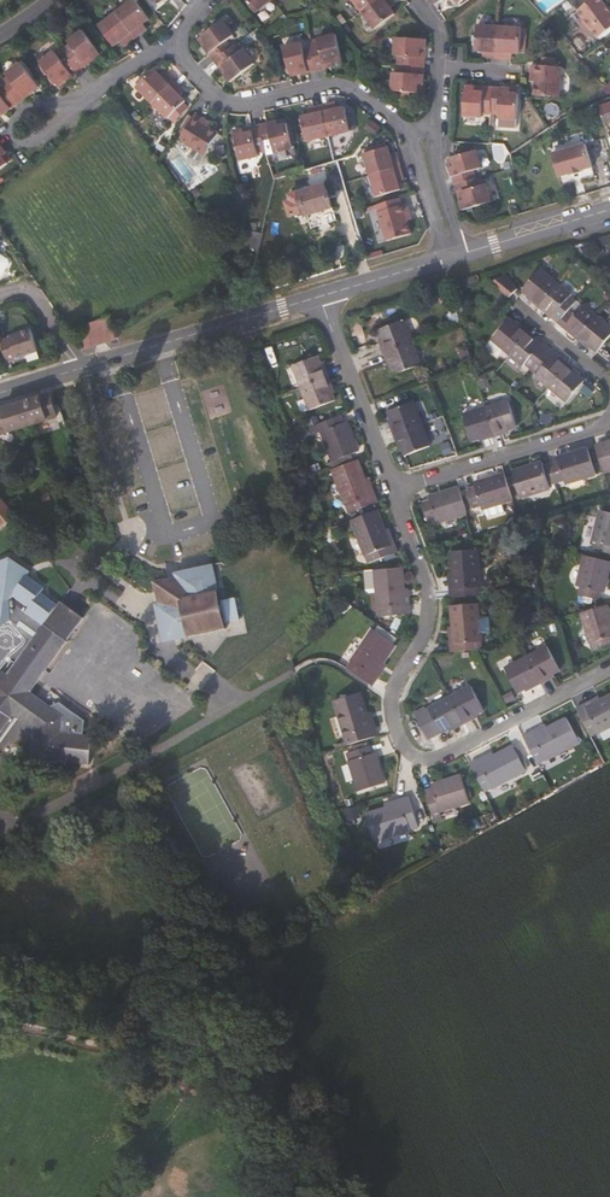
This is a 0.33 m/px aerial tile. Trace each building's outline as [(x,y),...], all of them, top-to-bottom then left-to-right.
[(150,19),(136,0),(117,14),(136,39),(142,34),(140,31),(146,27),(144,24),(150,19)] [(253,13),(270,0),(244,0),(253,13)] [(362,10),(375,0),(354,0),(362,10)] [(392,7),(394,5),(390,0),(391,0),(375,0),(362,10),(376,28),(396,13),(392,7)] [(604,6),(599,0),(592,0),(576,12),(597,39),(609,30),(609,14),(604,6)] [(126,42),(129,45),(136,39),(117,14),(99,28),(113,47),(119,42),(122,45),(126,42)] [(205,44),(201,48),(211,61),(216,58),(229,48),(223,41),(230,36),(219,21),(199,37),(205,44)] [(488,56),(487,60),(497,61),(499,30),(477,28),(474,53),(482,54),(482,56),(488,56)] [(520,57),(522,32),(499,30),(497,61),(506,62),(506,58),(512,58),(512,56),(520,57)] [(67,43),(70,46),(63,51),(66,55),(75,67),(89,57),(92,61),(100,55),(82,32),(67,43)] [(320,44),(311,46),(312,50),(316,66),(333,62),(334,68),(343,66),(337,36),(319,40),(320,44)] [(199,37),(195,40),(201,48),(205,44),(199,37)] [(397,58),(396,66),(401,66),(417,67),(419,50),(424,51),(425,41),(395,38),(393,57),(397,58)] [(301,44),(284,48),(289,72),(299,70),(300,75),(317,72),(316,66),(312,50),(303,52),(301,44)] [(233,45),(229,48),(216,58),(227,72),(222,76),(228,83),(252,65),(241,50),(238,52),(233,45)] [(64,82),(78,71),(75,67),(66,55),(59,60),(54,53),(39,64),(54,83),(61,78),(64,82)] [(78,71),(92,61),(89,57),(75,67),(78,71)] [(216,58),(211,61),(222,76),(227,72),(216,58)] [(317,72),(334,68),(333,62),(316,66),(317,72)] [(9,79),(1,85),(4,88),(14,101),(28,90),(31,95),(39,89),(21,65),(6,76),(9,79)] [(416,85),(421,85),(423,68),(417,67),(401,66),(400,75),(392,74),(390,92),(415,95),(416,85)] [(558,101),(561,71),(531,69),(530,78),(535,79),(534,86),(533,99),(558,101)] [(157,78),(152,73),(135,90),(151,106),(173,84),(166,78),(164,80),(160,76),(157,78)] [(54,83),(57,87),(64,82),(61,78),(54,83)] [(177,93),(179,91),(173,84),(151,106),(167,122),(184,105),(179,100),(181,97),(177,93)] [(17,106),(14,101),(4,88),(0,91),(0,111),(4,116),(17,106)] [(480,116),(489,117),(489,111),(491,95),(473,94),(473,89),(464,88),(462,118),(480,120),(480,116)] [(17,106),(24,100),(31,95),(28,90),(14,101),(17,106)] [(509,97),(510,92),(491,90),(491,95),(489,111),(498,112),(497,121),(516,123),(518,97),(509,97)] [(332,108),(331,104),(322,106),(329,136),(352,131),(348,113),(346,107),(338,109),(338,106),(332,108)] [(598,107),(601,116),(604,127),(609,126),(609,104),(598,107)] [(301,118),(307,141),(329,136),(322,106),(314,108),(315,111),(309,113),(309,116),(301,118)] [(352,131),(356,130),(352,112),(348,113),(352,131)] [(208,129),(202,125),(204,121),(195,115),(193,119),(181,138),(178,142),(193,151),(186,161),(187,168),(191,171),(197,169),(219,136),(208,129)] [(181,138),(193,119),(190,117),(178,136),(181,138)] [(373,137),(381,127),(371,119),(364,129),(373,137)] [(278,122),(260,126),(261,131),(265,147),(274,145),(276,153),(293,150),(287,125),(279,127),(278,122)] [(261,131),(260,126),(243,130),(245,135),(261,131)] [(258,153),(266,151),(265,147),(261,131),(245,135),(243,130),(233,132),(240,162),(259,157),(258,153)] [(589,144),(553,153),(561,182),(596,173),(589,144)] [(387,147),(363,154),(369,176),(399,167),(397,158),(393,159),(391,153),(389,154),(387,147)] [(455,167),(449,169),(454,185),(459,184),(475,179),(472,171),(480,168),(475,151),(452,158),(455,167)] [(7,166),(11,163),(5,155),(1,158),(7,166)] [(398,176),(401,175),(399,167),(369,176),(376,198),(400,191),(397,182),(400,181),(398,176)] [(482,186),(479,178),(475,179),(459,184),(464,200),(459,202),(462,211),(491,202),(485,185),(482,186)] [(459,184),(454,185),(459,202),(464,200),(459,184)] [(305,215),(306,219),(332,211),(324,185),(289,196),(291,204),(286,206),(290,220),(305,215)] [(406,222),(404,215),(409,214),(406,205),(376,214),(385,243),(410,235),(406,222)] [(251,251),(256,253),(260,236),(248,233),(247,238),(254,240),(251,251)] [(2,284),(4,283),(9,276),(0,270),(0,283),(2,284)] [(533,301),(531,303),(538,309),(540,307),(557,286),(539,271),(521,291),(529,297),(533,301)] [(508,297),(518,289),(504,274),(495,282),(508,297)] [(540,307),(553,317),(551,320),(557,325),(569,310),(563,305),(570,297),(557,286),(540,307)] [(540,307),(538,309),(551,320),(553,317),(540,307)] [(575,315),(569,310),(557,325),(563,330),(565,328),(578,338),(595,318),(582,307),(575,315)] [(347,319),(352,337),(364,334),(359,316),(347,319)] [(82,350),(117,339),(115,333),(110,317),(75,328),(82,350)] [(595,318),(578,338),(576,341),(582,347),(585,344),(589,348),(596,353),(609,337),(609,331),(595,318)] [(508,320),(491,341),(510,356),(526,336),(529,333),(523,329),(521,331),(516,327),(508,320)] [(381,344),(379,345),(382,355),(410,345),(402,322),(377,332),(379,338),(381,344)] [(578,338),(565,328),(563,330),(576,341),(578,338)] [(11,339),(1,342),(2,346),(7,362),(37,353),(30,331),(10,337),(11,339)] [(541,344),(529,333),(526,336),(539,346),(541,344)] [(510,356),(522,367),(525,363),(531,369),(548,349),(541,344),(539,346),(526,336),(510,356)] [(418,367),(410,345),(382,355),(385,362),(388,361),(390,367),(393,376),(418,367)] [(554,355),(548,349),(531,369),(538,374),(535,377),(547,388),(564,368),(552,357),(554,355)] [(567,365),(554,355),(552,357),(564,368),(567,365)] [(319,366),(316,358),(290,368),(299,391),(328,380),(324,371),(321,372),(319,366)] [(571,373),(573,370),(567,365),(564,368),(547,388),(566,403),(583,383),(576,377),(571,373)] [(328,389),(331,388),(328,380),(299,391),(308,413),(333,403),(330,395),(328,389)] [(55,419),(48,395),(26,401),(34,425),(55,419)] [(34,425),(26,401),(13,405),(19,429),(34,425)] [(515,428),(508,403),(485,410),(493,438),(502,436),(501,432),(507,431),(515,428)] [(389,420),(392,426),(389,427),(392,436),(420,426),(412,404),(387,413),(389,420)] [(19,429),(13,405),(0,409),(0,435),(19,429)] [(462,416),(470,442),(478,440),(484,438),(485,441),(493,438),(485,410),(462,416)] [(357,454),(345,424),(341,425),(339,418),(320,425),(323,432),(320,433),(332,463),(357,454)] [(429,448),(420,426),(392,436),(395,445),(398,444),(401,450),(404,458),(429,448)] [(594,448),(602,474),(609,472),(609,443),(594,448)] [(587,450),(557,460),(557,463),(550,465),(556,484),(563,482),(564,486),(595,476),(587,450)] [(370,497),(364,483),(356,462),(331,472),(348,515),(376,504),(373,496),(370,497)] [(548,487),(556,484),(550,465),(543,468),(542,464),(511,474),(519,500),(550,490),(548,487)] [(480,511),(511,502),(504,476),(473,485),(474,489),(466,491),(472,510),(479,507),(480,511)] [(373,496),(368,482),(364,483),(370,497),(373,496)] [(1,531),(21,516),(19,513),(2,490),(0,488),(0,530),(1,531)] [(434,521),(435,525),(466,515),(458,489),(427,499),(428,502),(421,505),(426,524),(434,521)] [(368,566),(396,555),(393,546),(389,547),(384,533),(376,512),(351,522),(368,566)] [(599,512),(592,543),(594,544),(592,551),(609,555),(609,515),(599,512)] [(384,533),(389,547),(393,546),(387,532),(384,533)] [(448,591),(449,600),(477,597),(474,551),(450,553),(451,575),(453,591),(448,591)] [(599,594),(602,595),(609,564),(583,557),(576,588),(579,589),(577,597),(597,601),(599,594)] [(10,620),(15,623),(48,600),(39,593),(42,588),(26,576),(29,571),(25,568),(20,565),(15,563),(10,562),(4,562),(0,562),(0,621),(1,622),(4,622),(7,621),(10,620)] [(154,603),(163,641),(227,627),(213,563),(174,572),(176,579),(180,597),(158,602),(154,603)] [(404,607),(403,592),(401,570),(374,572),(376,595),(378,618),(408,615),(408,607),(404,607)] [(365,593),(368,595),(376,595),(374,572),(363,573),(365,593)] [(154,585),(158,602),(180,597),(176,579),(154,585)] [(59,600),(55,605),(48,600),(15,623),(33,636),(4,676),(28,694),(83,618),(59,600)] [(449,645),(449,654),(480,651),(477,605),(450,607),(452,629),(453,645),(449,645)] [(606,607),(580,615),(591,652),(609,646),(609,621),(606,607)] [(375,630),(394,643),(397,638),(378,626),(375,630)] [(345,670),(371,688),(376,680),(373,678),(381,665),(394,647),(371,631),(345,670)] [(558,672),(546,648),(525,659),(540,686),(547,682),(545,678),(550,676),(558,672)] [(525,689),(529,687),(531,690),(540,686),(525,659),(504,670),(516,694),(525,689)] [(373,678),(376,680),(384,667),(381,665),(373,678)] [(28,694),(4,676),(0,681),(0,698),(16,710),(28,694)] [(482,712),(470,688),(448,699),(462,726),(471,721),(469,718),(474,716),(482,712)] [(34,713),(49,708),(28,694),(16,710),(17,712),(17,714),(17,716),(17,717),(16,719),(31,730),(34,713)] [(371,730),(366,716),(359,694),(333,703),(347,748),(377,738),(374,729),(371,730)] [(609,728),(609,697),(599,703),(586,710),(584,706),(575,711),(589,738),(609,728)] [(17,712),(16,710),(0,698),(0,740),(16,719),(17,717),(17,716),(17,714),(17,712)] [(454,726),(455,729),(462,726),(448,699),(414,717),(426,741),(448,729),(454,726)] [(599,703),(597,699),(584,706),(586,710),(599,703)] [(55,764),(63,718),(49,708),(34,713),(31,730),(27,759),(55,764)] [(522,738),(536,766),(578,744),(566,720),(545,731),(532,738),(530,734),(522,738)] [(545,731),(543,727),(530,734),(532,738),(545,731)] [(469,766),(483,793),(524,772),(512,748),(493,758),(479,765),(477,762),(469,766)] [(383,786),(373,756),(371,757),(368,749),(345,757),(357,794),(383,786)] [(493,758),(491,755),(477,762),(479,765),(493,758)] [(423,793),(430,816),(468,804),(461,778),(430,787),(431,791),(423,793)] [(364,817),(371,841),(416,828),(408,799),(399,801),(400,806),(386,810),(364,817)] [(399,801),(385,805),(386,810),(400,806),(399,801)]
